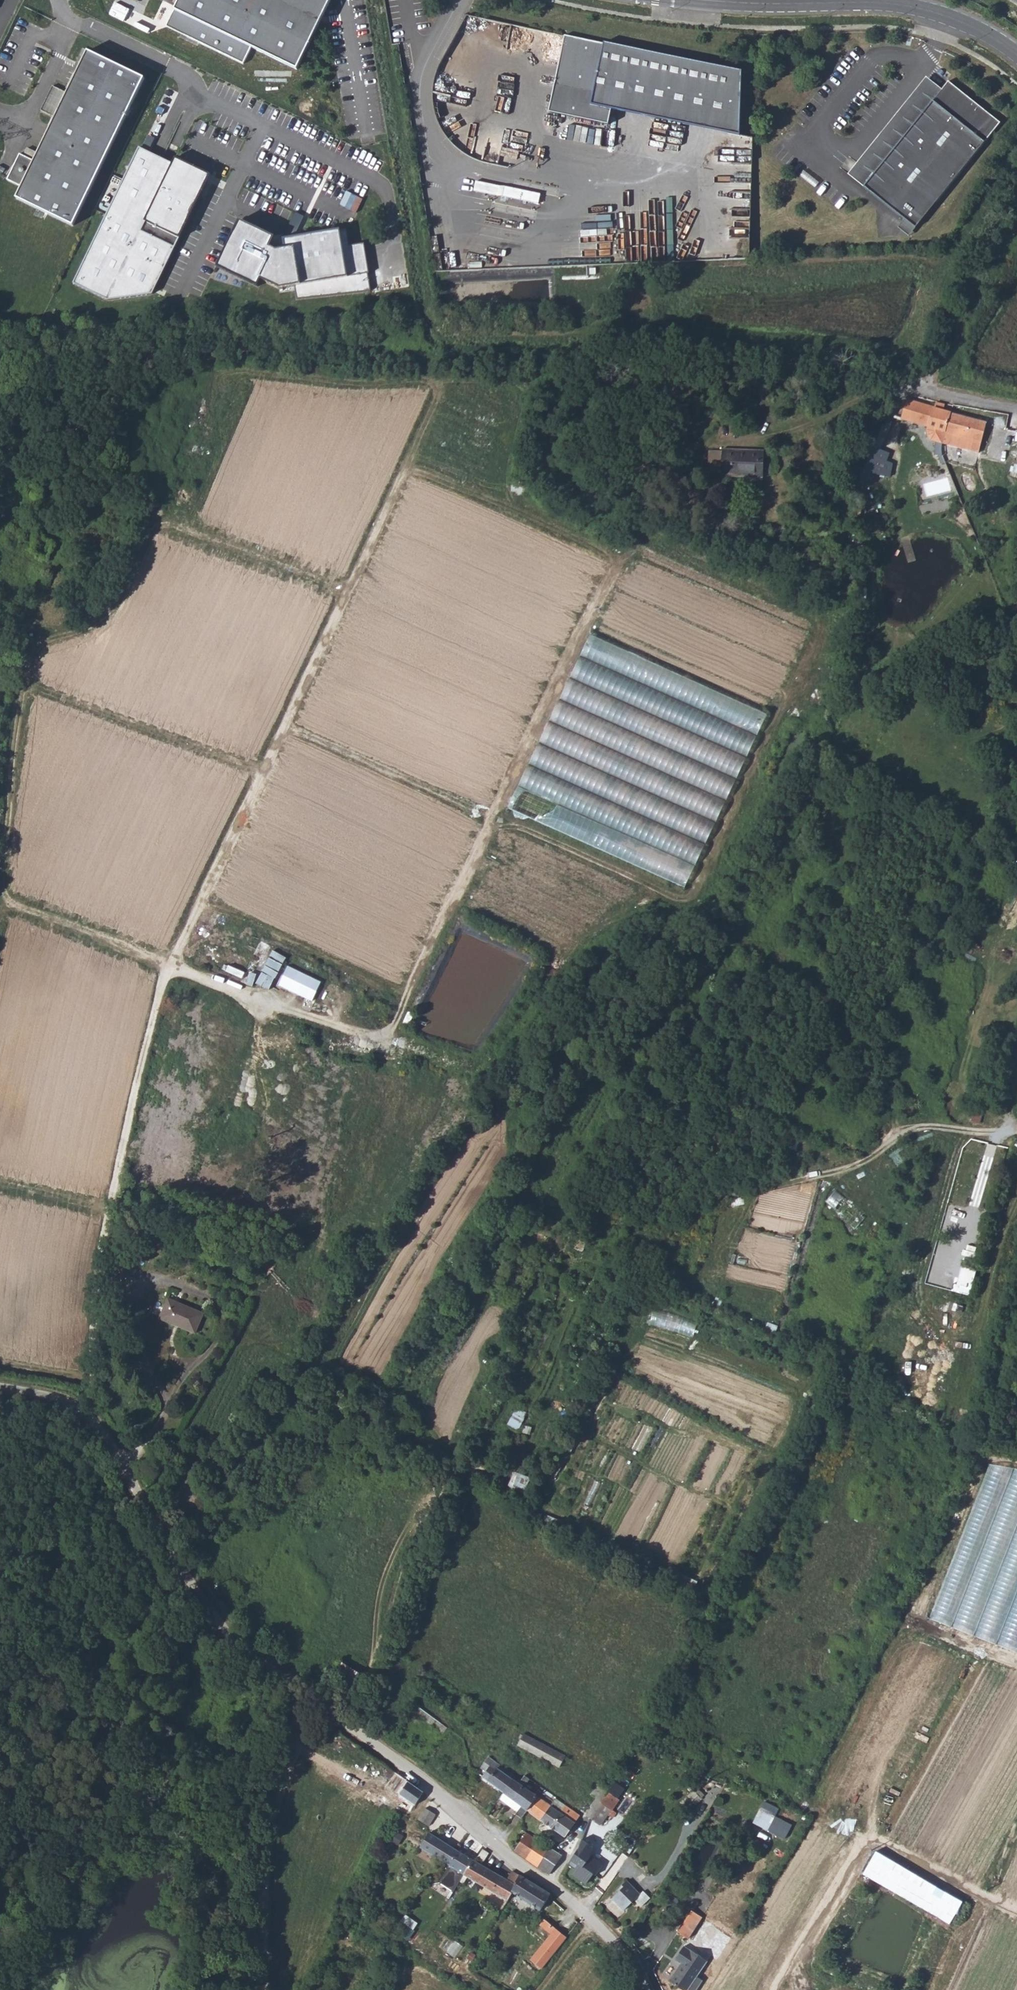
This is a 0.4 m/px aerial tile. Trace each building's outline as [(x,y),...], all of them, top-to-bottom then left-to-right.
[(174,10),(195,19),(186,36),(243,64),(251,47),(297,70),(331,0),(179,0),(174,10)] [(739,136),(741,71),(604,42),(604,44),(564,36),(549,112),(608,125),(611,110),(739,136)] [(76,74),(88,51),(83,48),(71,72),(76,74)] [(145,78),(88,51),(76,74),(67,93),(55,117),(34,161),(19,154),(7,180),(22,187),(16,198),(73,226),(145,78)] [(848,174),(863,187),(941,90),(926,77),(848,174)] [(1000,123),(948,81),(941,90),(863,187),(915,229),(1000,123)] [(55,117),(67,93),(52,86),(41,110),(55,117)] [(25,155),(35,158),(37,150),(27,147),(25,155)] [(212,179),(146,149),(83,286),(114,301),(158,296),(212,179)] [(540,194),(505,187),(503,196),(538,204),(540,194)] [(915,229),(904,220),(897,228),(909,237),(915,229)] [(240,226),(218,270),(257,289),(260,282),(278,291),(304,287),(306,299),(375,288),(369,249),(355,251),(352,233),(288,244),(290,252),(276,254),(268,251),(273,242),(240,226)] [(942,443),(950,413),(943,411),(944,406),(936,403),(934,407),(907,400),(901,419),(925,425),(928,426),(927,429),(927,436),(931,440),(935,442),(935,455),(941,456),(942,448),(941,446),(942,443)] [(985,423),(950,413),(942,443),(976,453),(985,423)] [(869,484),(873,472),(890,478),(895,462),(888,460),(890,452),(872,445),(860,481),(869,484)] [(732,475),(762,476),(763,453),(732,452),(731,456),(721,456),(721,453),(709,453),(708,476),(720,477),(720,479),(731,479),(732,475)] [(645,485),(640,497),(652,501),(657,490),(645,485)] [(764,714),(590,635),(581,655),(755,734),(764,714)] [(755,734),(581,655),(571,677),(745,756),(755,734)] [(735,778),(745,756),(571,677),(561,699),(735,778)] [(735,778),(561,699),(551,720),(725,799),(735,778)] [(715,821),(725,799),(551,720),(541,742),(715,821)] [(715,821),(541,742),(531,764),(705,843),(715,821)] [(696,865),(705,843),(531,764),(521,786),(696,865)] [(696,865),(521,786),(511,808),(686,887),(696,865)] [(288,965),(280,984),(313,999),(321,981),(288,965)] [(971,1120),(979,1122),(981,1115),(973,1113),(971,1120)] [(860,1230),(869,1219),(836,1189),(827,1200),(860,1230)] [(169,1299),(161,1319),(197,1335),(206,1314),(169,1299)] [(651,1324),(694,1334),(697,1319),(654,1309),(651,1324)] [(937,1324),(939,1316),(926,1312),(924,1321),(937,1324)] [(990,1462),(930,1616),(1016,1649),(1016,1466),(990,1462)] [(333,1673),(353,1687),(361,1675),(340,1662),(333,1673)] [(442,1734),(446,1728),(414,1704),(410,1710),(442,1734)] [(559,1768),(565,1757),(524,1734),(518,1745),(559,1768)] [(481,1777),(502,1793),(512,1779),(514,1781),(516,1779),(508,1772),(506,1775),(497,1768),(499,1765),(488,1757),(481,1768),(485,1771),(481,1777)] [(399,1796),(409,1782),(395,1773),(386,1786),(399,1796)] [(523,1787),(528,1779),(524,1776),(518,1784),(514,1781),(512,1779),(502,1793),(520,1807),(516,1813),(514,1814),(521,1819),(527,1810),(536,1797),(523,1787)] [(590,1795),(595,1799),(600,1802),(607,1792),(606,1792),(597,1785),(590,1795)] [(618,1800),(607,1792),(600,1802),(611,1810),(618,1800)] [(498,1800),(516,1813),(520,1807),(502,1793),(498,1800)] [(571,1812),(555,1799),(549,1806),(536,1797),(527,1810),(564,1838),(569,1831),(571,1833),(578,1822),(577,1820),(579,1818),(571,1812)] [(590,1807),(594,1810),(600,1802),(595,1799),(590,1807)] [(753,1822),(786,1838),(793,1823),(776,1815),(780,1807),(764,1800),(753,1822)] [(589,1818),(600,1826),(607,1815),(611,1810),(600,1802),(594,1810),(589,1818)] [(416,1835),(412,1842),(464,1874),(473,1859),(421,1827),(424,1823),(429,1826),(436,1814),(425,1808),(411,1831),(416,1835)] [(616,1813),(611,1810),(607,1815),(612,1818),(616,1813)] [(513,1842),(518,1845),(526,1833),(521,1830),(513,1842)] [(526,1833),(518,1845),(513,1851),(526,1859),(537,1841),(526,1833)] [(537,1841),(526,1859),(537,1868),(550,1849),(537,1841)] [(548,1875),(561,1856),(550,1849),(537,1868),(548,1875)] [(507,1879),(473,1859),(464,1874),(508,1900),(512,1891),(519,1876),(511,1871),(507,1879)] [(541,1909),(550,1895),(519,1876),(512,1891),(541,1909)] [(884,1885),(893,1891),(897,1885),(888,1879),(884,1885)] [(637,1893),(628,1885),(627,1886),(621,1881),(614,1889),(615,1890),(609,1897),(622,1909),(637,1893)] [(953,1921),(962,1898),(938,1889),(929,1913),(953,1921)] [(410,1931),(417,1935),(419,1931),(408,1924),(404,1932),(408,1934),(410,1931)] [(677,1932),(687,1939),(691,1934),(680,1926),(677,1932)] [(546,1945),(554,1951),(566,1936),(557,1930),(546,1945)] [(688,1989),(696,1989),(707,1972),(703,1970),(699,1975),(697,1979),(695,1977),(698,1974),(706,1961),(690,1950),(689,1951),(683,1947),(674,1960),(680,1964),(669,1981),(677,1986),(682,1989),(687,1989),(688,1989)] [(541,1953),(536,1959),(542,1963),(547,1957),(541,1953)]
